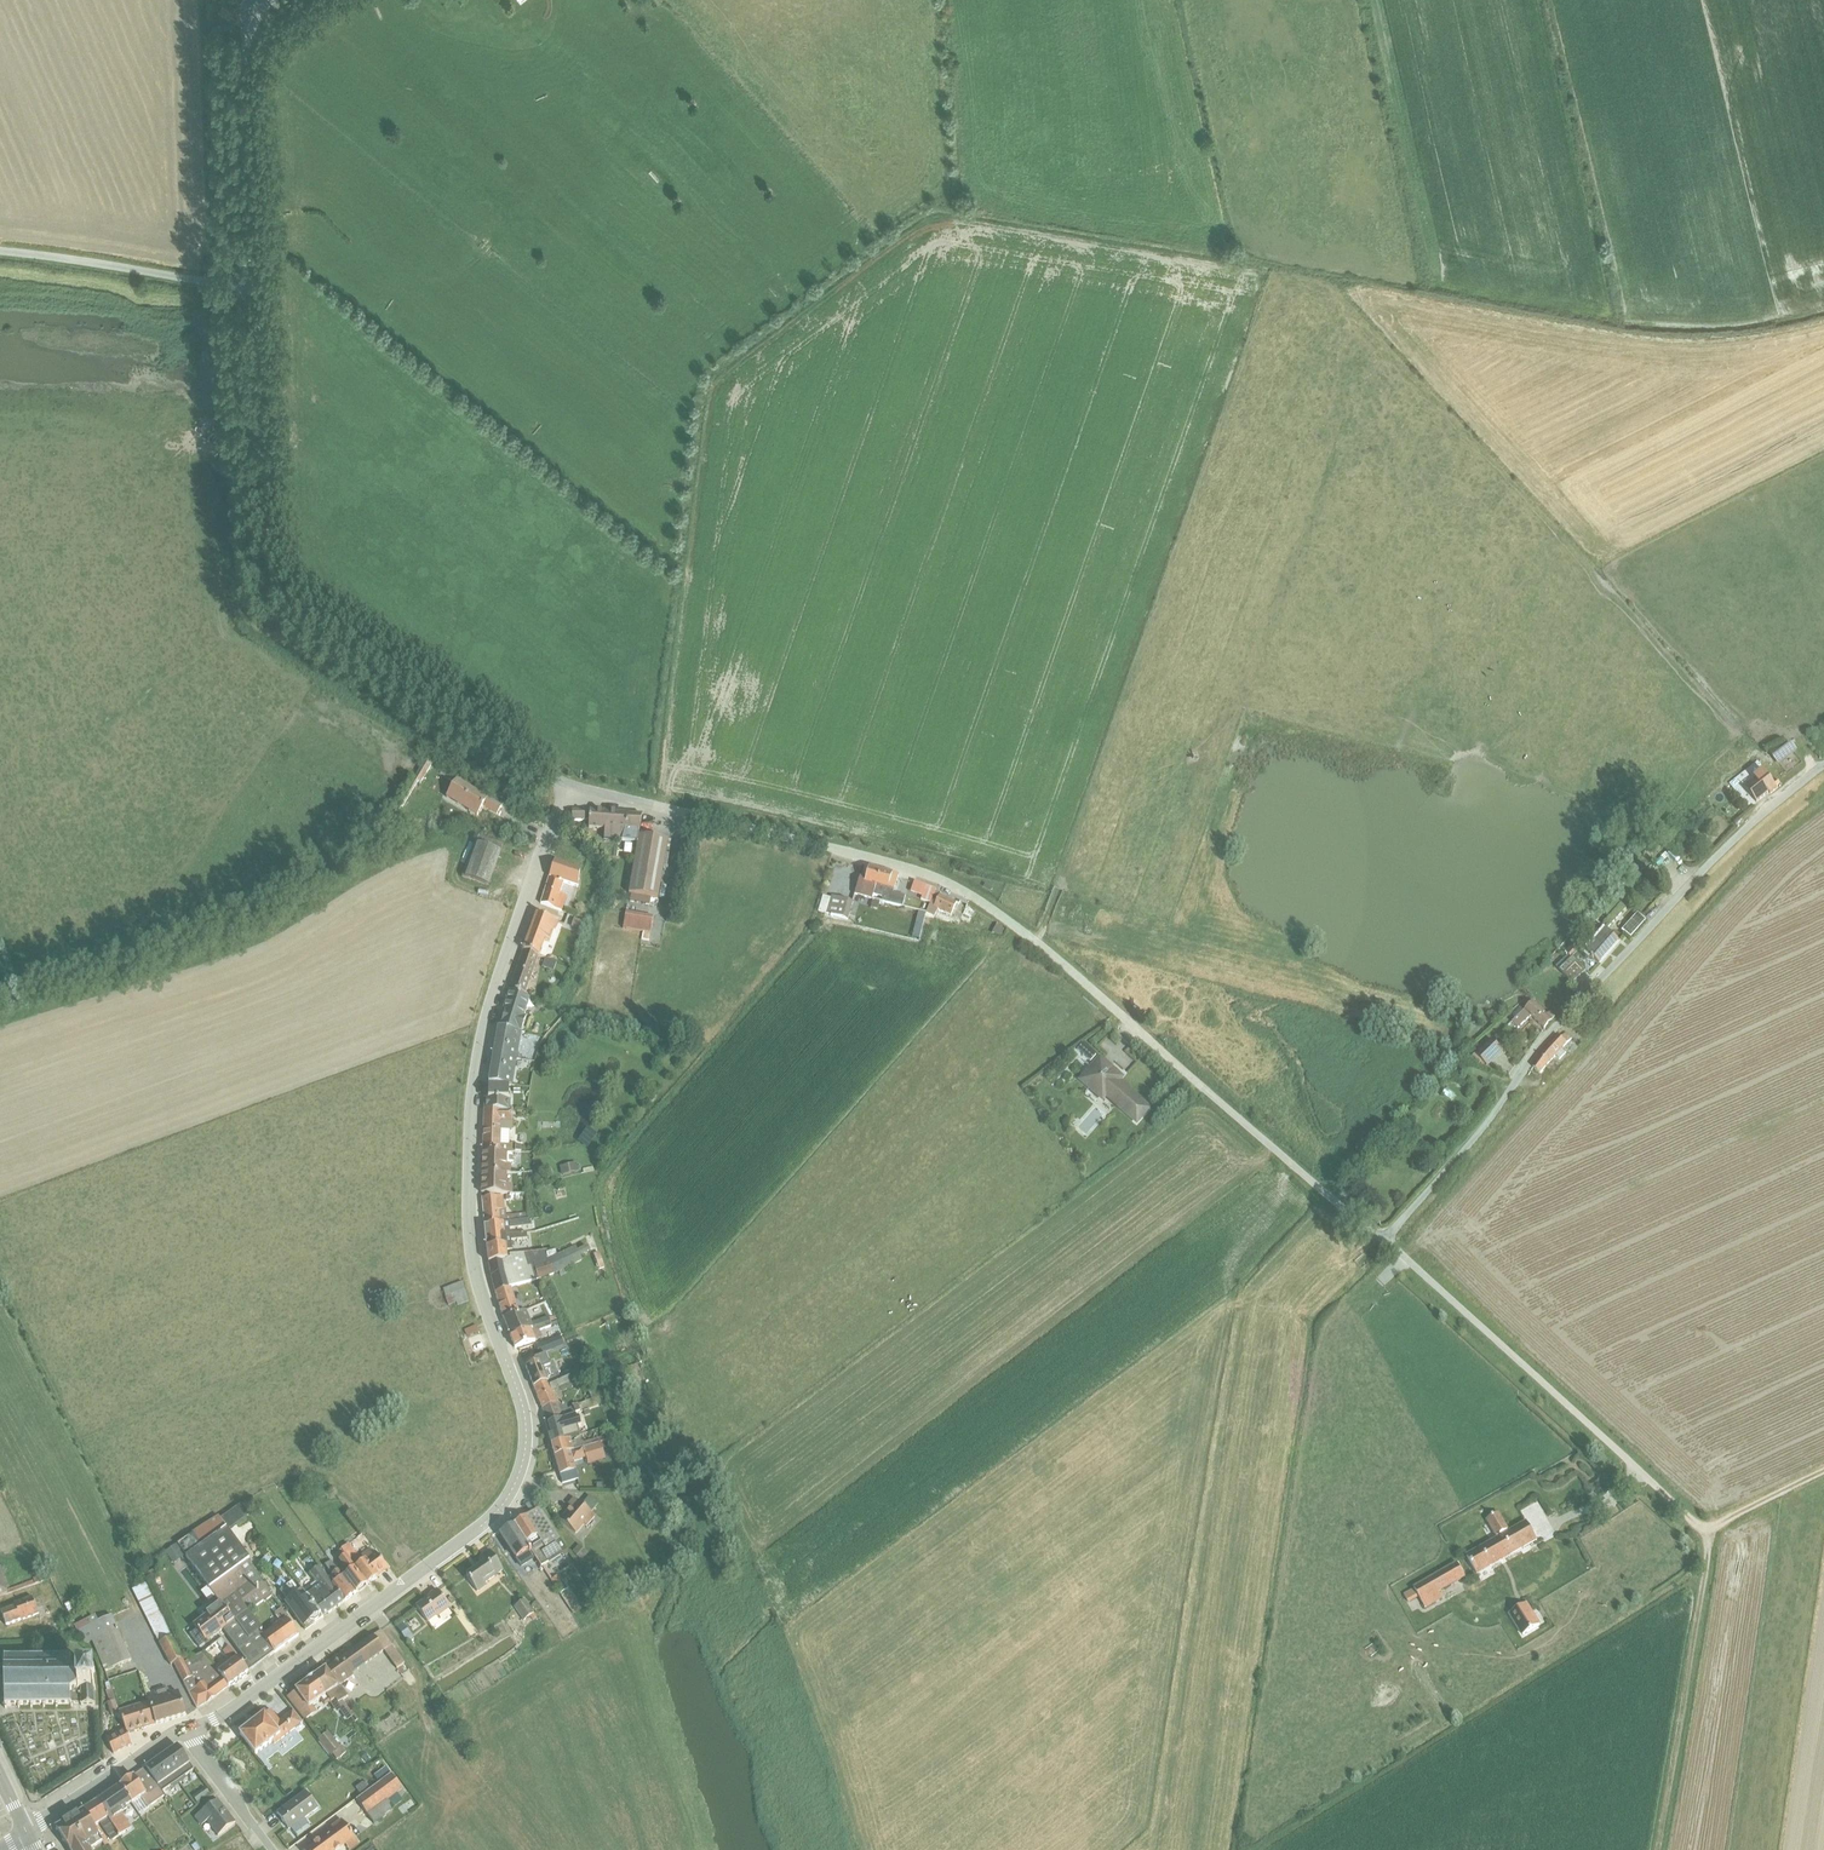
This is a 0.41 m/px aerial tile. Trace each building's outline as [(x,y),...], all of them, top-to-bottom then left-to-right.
[(1769,754),(1779,767),(1798,751),(1790,744),(1769,754)] [(1746,790),(1757,804),(1770,794),(1771,795),(1778,790),(1777,788),(1781,785),(1777,781),(1774,784),(1763,771),(1754,778),(1756,781),(1746,790)] [(502,807),(457,779),(446,797),(477,817),(483,807),(497,815),(502,807)] [(438,810),(431,809),(427,830),(433,831),(438,810)] [(591,810),(572,810),(573,821),(589,821),(589,828),(605,829),(605,838),(638,843),(639,835),(643,815),(629,814),(629,813),(591,810)] [(668,840),(639,835),(638,843),(629,894),(632,894),(631,902),(650,905),(651,898),(659,899),(668,840)] [(503,851),(475,842),(463,877),(490,886),(503,851)] [(541,903),(563,911),(568,896),(560,894),(564,882),(578,887),(581,869),(555,860),(541,903)] [(861,876),(856,895),(873,900),(880,902),(902,908),(905,896),(893,893),(898,876),(870,868),(867,878),(861,876)] [(937,890),(914,882),(911,892),(925,897),(924,901),(931,903),(936,892),(937,890)] [(941,894),(936,892),(931,903),(926,913),(935,917),(938,910),(951,916),(957,903),(940,895),(941,894)] [(823,896),(818,911),(848,921),(853,902),(832,896),(831,898),(823,896)] [(1610,916),(1603,924),(1608,929),(1627,909),(1617,899),(1605,912),(1610,916)] [(880,902),(873,900),(871,908),(877,910),(880,902)] [(1044,905),(1041,917),(1047,918),(1050,907),(1044,905)] [(653,916),(627,911),(623,928),(650,933),(653,916)] [(925,915),(916,912),(911,937),(921,939),(925,915)] [(1622,931),(1632,940),(1648,922),(1638,913),(1622,931)] [(537,914),(524,950),(540,956),(546,940),(550,942),(555,929),(557,929),(559,922),(537,914)] [(585,922),(574,919),(571,927),(582,931),(585,922)] [(1592,956),(1600,964),(1620,942),(1601,926),(1581,949),(1575,943),(1566,953),(1572,959),(1573,960),(1575,959),(1579,954),(1586,961),(1588,958),(1589,959),(1592,956)] [(526,993),(540,956),(524,950),(511,988),(526,993)] [(557,963),(545,958),(542,967),(554,971),(557,963)] [(1573,960),(1572,959),(1560,971),(1573,984),(1587,971),(1575,959),(1573,960)] [(510,991),(498,1028),(522,1032),(526,1017),(525,1017),(530,999),(510,991)] [(1513,1023),(1519,1029),(1532,1016),(1545,1030),(1553,1022),(1553,1021),(1548,1016),(1534,1002),(1513,1023)] [(1600,1010),(1594,1004),(1581,1017),(1587,1024),(1600,1010)] [(1503,1014),(1498,1009),(1492,1014),(1492,1013),(1488,1017),(1494,1023),(1503,1014)] [(522,1033),(522,1032),(498,1028),(494,1055),(517,1059),(522,1033)] [(1540,1057),(1534,1068),(1541,1075),(1557,1057),(1560,1060),(1566,1054),(1562,1050),(1568,1045),(1567,1044),(1572,1039),(1566,1033),(1561,1039),(1558,1036),(1547,1049),(1540,1057)] [(1483,1062),(1487,1067),(1501,1053),(1495,1047),(1497,1046),(1492,1040),(1473,1059),(1479,1065),(1483,1062)] [(1096,1055),(1083,1043),(1077,1049),(1091,1061),(1096,1055)] [(513,1086),(517,1059),(494,1055),(489,1082),(510,1085),(513,1086)] [(1100,1059),(1080,1082),(1103,1102),(1106,1098),(1135,1123),(1148,1108),(1114,1078),(1118,1074),(1100,1059)] [(1468,1083),(1456,1077),(1454,1082),(1465,1088),(1468,1083)] [(509,1099),(510,1085),(489,1082),(485,1110),(511,1110),(511,1099),(509,1099)] [(1456,1095),(1448,1088),(1443,1093),(1452,1100),(1456,1095)] [(514,1110),(511,1110),(485,1110),(483,1152),(511,1152),(522,1152),(522,1147),(515,1146),(516,1144),(510,1144),(510,1130),(513,1130),(513,1121),(514,1121),(514,1110)] [(588,1128),(578,1141),(587,1148),(597,1136),(588,1128)] [(511,1153),(511,1152),(483,1152),(483,1173),(507,1173),(511,1173),(512,1165),(511,1165),(514,1162),(514,1157),(511,1153)] [(577,1163),(560,1167),(562,1175),(579,1171),(577,1163)] [(507,1185),(507,1173),(483,1173),(482,1194),(511,1194),(513,1194),(513,1185),(507,1185)] [(566,1187),(554,1189),(556,1200),(568,1198),(566,1187)] [(482,1198),(485,1225),(527,1220),(526,1213),(507,1216),(507,1210),(505,1210),(504,1197),(482,1198)] [(530,1219),(527,1220),(485,1225),(487,1247),(507,1245),(507,1250),(513,1250),(511,1240),(528,1239),(527,1233),(511,1234),(510,1229),(531,1226),(530,1219)] [(508,1259),(507,1250),(507,1245),(487,1247),(492,1277),(496,1292),(512,1288),(555,1274),(583,1261),(581,1257),(590,1252),(587,1246),(577,1251),(575,1246),(557,1255),(555,1248),(510,1255),(510,1259),(508,1259)] [(605,1268),(600,1252),(594,1254),(600,1270),(605,1268)] [(463,1282),(443,1289),(449,1305),(457,1302),(458,1305),(469,1301),(463,1282)] [(520,1313),(512,1288),(496,1292),(504,1318),(520,1313)] [(520,1313),(504,1318),(511,1336),(550,1322),(549,1318),(531,1323),(527,1310),(520,1313)] [(555,1321),(550,1322),(511,1336),(516,1348),(539,1340),(536,1332),(557,1326),(555,1321)] [(478,1331),(476,1326),(464,1330),(466,1336),(478,1331)] [(534,1387),(559,1378),(553,1362),(549,1364),(546,1355),(535,1359),(536,1363),(527,1367),(534,1387)] [(655,1384),(648,1368),(643,1370),(650,1386),(655,1384)] [(559,1378),(534,1387),(548,1424),(576,1414),(599,1405),(592,1387),(588,1389),(592,1400),(568,1409),(562,1392),(589,1382),(583,1370),(559,1378)] [(578,1418),(576,1414),(548,1424),(551,1431),(548,1432),(552,1444),(571,1439),(580,1436),(579,1430),(583,1429),(579,1418),(578,1418)] [(572,1442),(571,1439),(552,1444),(555,1457),(609,1440),(607,1436),(583,1443),(579,1440),(572,1442)] [(614,1457),(609,1440),(555,1457),(563,1483),(579,1479),(575,1462),(587,1459),(589,1465),(614,1457)] [(327,1483),(318,1489),(321,1495),(331,1489),(327,1483)] [(589,1495),(582,1505),(590,1512),(598,1503),(589,1495)] [(561,1520),(577,1534),(584,1525),(587,1527),(596,1517),(590,1512),(582,1505),(575,1499),(569,1505),(572,1508),(561,1520)] [(240,1505),(221,1519),(229,1531),(249,1517),(244,1510),(241,1505),(240,1505)] [(542,1508),(515,1525),(542,1566),(563,1554),(564,1557),(569,1553),(542,1508)] [(1460,1562),(1471,1580),(1539,1542),(1528,1524),(1512,1534),(1501,1515),(1488,1522),(1498,1540),(1460,1562)] [(193,1534),(179,1545),(208,1586),(216,1596),(220,1601),(221,1603),(235,1622),(224,1630),(247,1662),(251,1668),(261,1661),(260,1660),(267,1655),(269,1658),(275,1653),(262,1636),(259,1632),(263,1630),(249,1612),(264,1600),(239,1567),(248,1560),(249,1559),(229,1531),(221,1519),(219,1517),(192,1533),(193,1534)] [(515,1525),(496,1537),(503,1548),(510,1544),(517,1555),(523,1552),(531,1564),(532,1564),(535,1570),(536,1570),(538,1573),(542,1570),(540,1567),(542,1566),(515,1525)] [(177,1544),(166,1552),(167,1553),(174,1564),(185,1556),(177,1544)] [(342,1549),(339,1551),(344,1557),(346,1555),(368,1585),(389,1569),(376,1552),(374,1553),(370,1549),(362,1555),(365,1560),(363,1562),(349,1544),(342,1549)] [(588,1554),(579,1545),(573,1552),(582,1561),(588,1554)] [(504,1570),(490,1551),(482,1557),(486,1562),(467,1576),(479,1592),(487,1586),(485,1583),(504,1570)] [(343,1567),(339,1570),(357,1593),(368,1585),(346,1555),(344,1557),(339,1561),(343,1567)] [(248,1560),(239,1567),(264,1600),(265,1602),(273,1596),(271,1593),(272,1592),(248,1560)] [(331,1560),(325,1565),(333,1575),(328,1578),(345,1601),(357,1593),(339,1570),(332,1561),(331,1560)] [(1453,1575),(1449,1566),(1442,1570),(1446,1578),(1453,1575)] [(316,1582),(304,1591),(323,1617),(345,1601),(328,1578),(320,1567),(310,1574),(316,1582)] [(146,1574),(145,1575),(147,1580),(149,1579),(159,1572),(156,1568),(146,1574)] [(0,1571),(0,1597),(16,1592),(36,1584),(49,1579),(47,1574),(34,1579),(34,1580),(7,1590),(1,1570),(0,1571)] [(296,1580),(282,1590),(290,1600),(286,1603),(306,1630),(323,1617),(304,1591),(297,1582),(296,1580)] [(148,1582),(132,1589),(160,1644),(172,1637),(176,1635),(148,1582)] [(208,1586),(201,1591),(209,1601),(216,1596),(208,1586)] [(431,1596),(417,1606),(429,1622),(437,1617),(437,1618),(451,1608),(438,1590),(431,1595),(431,1596)] [(14,1602),(0,1607),(7,1627),(40,1614),(33,1597),(15,1603),(14,1602)] [(537,1617),(525,1599),(514,1607),(524,1621),(530,1617),(532,1620),(537,1617)] [(197,1630),(190,1635),(200,1648),(206,1643),(207,1644),(224,1630),(235,1622),(221,1603),(220,1601),(209,1609),(211,1611),(207,1614),(207,1615),(193,1625),(197,1630)] [(1525,1606),(1510,1618),(1525,1639),(1541,1628),(1525,1606)] [(281,1622),(262,1636),(275,1653),(299,1635),(288,1619),(290,1618),(283,1608),(275,1614),(281,1622)] [(96,1616),(75,1625),(86,1645),(93,1642),(94,1646),(105,1672),(131,1660),(113,1616),(98,1622),(96,1616)] [(56,1626),(56,1618),(40,1618),(40,1626),(56,1626)] [(403,1623),(398,1627),(408,1642),(413,1638),(403,1623)] [(349,1653),(326,1670),(339,1687),(341,1686),(355,1677),(353,1674),(360,1669),(367,1664),(385,1651),(397,1669),(405,1663),(382,1630),(355,1649),(349,1653)] [(172,1637),(160,1644),(171,1665),(174,1663),(182,1680),(197,1709),(207,1703),(210,1701),(216,1697),(229,1687),(215,1667),(205,1652),(190,1660),(189,1661),(186,1663),(172,1637)] [(228,1658),(215,1667),(229,1687),(249,1673),(243,1665),(229,1647),(223,1652),(228,1658)] [(71,1657),(5,1658),(5,1706),(71,1705),(71,1703),(81,1703),(81,1705),(96,1705),(95,1689),(94,1671),(81,1671),(81,1670),(80,1669),(79,1668),(78,1668),(77,1668),(76,1668),(76,1669),(75,1669),(74,1671),(71,1669),(71,1657)] [(326,1670),(313,1679),(326,1697),(327,1696),(331,1702),(336,1709),(340,1706),(341,1708),(344,1706),(346,1709),(347,1708),(348,1708),(343,1701),(349,1697),(341,1686),(339,1687),(326,1670)] [(313,1679),(288,1698),(305,1720),(313,1714),(310,1709),(320,1701),(324,1707),(330,1702),(331,1702),(327,1696),(326,1697),(313,1679)] [(110,1682),(106,1684),(108,1691),(107,1691),(110,1702),(108,1703),(111,1715),(119,1711),(110,1682)] [(157,1699),(149,1701),(156,1725),(186,1716),(179,1692),(170,1694),(169,1689),(166,1688),(157,1691),(156,1693),(157,1699)] [(149,1701),(120,1711),(126,1730),(128,1734),(156,1725),(149,1701)] [(336,1709),(331,1702),(330,1702),(337,1713),(340,1711),(347,1721),(351,1718),(355,1722),(358,1720),(352,1712),(351,1712),(347,1708),(346,1709),(344,1706),(341,1708),(340,1706),(336,1709)] [(272,1710),(240,1734),(244,1739),(256,1755),(273,1742),(275,1744),(303,1723),(303,1722),(294,1711),(280,1721),(272,1710)] [(126,1730),(107,1739),(114,1754),(132,1745),(128,1734),(126,1730)] [(328,1731),(318,1739),(331,1756),(332,1754),(337,1760),(347,1752),(342,1745),(340,1746),(328,1731)] [(164,1756),(162,1757),(178,1781),(185,1776),(194,1770),(178,1746),(164,1756)] [(161,1758),(146,1768),(162,1792),(172,1786),(178,1781),(162,1757),(161,1758)] [(146,1768),(134,1776),(154,1804),(165,1796),(162,1792),(146,1768)] [(363,1783),(356,1788),(361,1795),(362,1796),(357,1800),(376,1827),(385,1820),(383,1818),(395,1810),(394,1808),(403,1801),(400,1798),(406,1793),(388,1769),(376,1778),(380,1783),(372,1788),(369,1790),(368,1790),(363,1783)] [(128,1781),(120,1786),(132,1803),(133,1804),(142,1798),(149,1807),(154,1804),(134,1776),(128,1781)] [(120,1786),(98,1802),(120,1836),(132,1827),(122,1813),(128,1809),(126,1807),(132,1803),(120,1786)] [(206,1788),(201,1792),(205,1797),(210,1794),(206,1788)] [(201,1792),(193,1797),(198,1803),(205,1797),(201,1792)] [(306,1792),(277,1813),(289,1829),(318,1808),(306,1792)] [(218,1800),(195,1817),(202,1826),(208,1821),(219,1836),(235,1823),(236,1823),(218,1800)] [(98,1802),(85,1810),(95,1828),(100,1824),(112,1841),(120,1836),(98,1802)] [(57,1828),(63,1837),(71,1849),(91,1849),(98,1846),(97,1846),(103,1842),(95,1828),(85,1810),(77,1815),(78,1817),(66,1824),(65,1822),(59,1826),(57,1828)] [(306,1849),(339,1849),(346,1845),(349,1849),(352,1849),(360,1844),(342,1820),(331,1828),(333,1830),(306,1849)]
